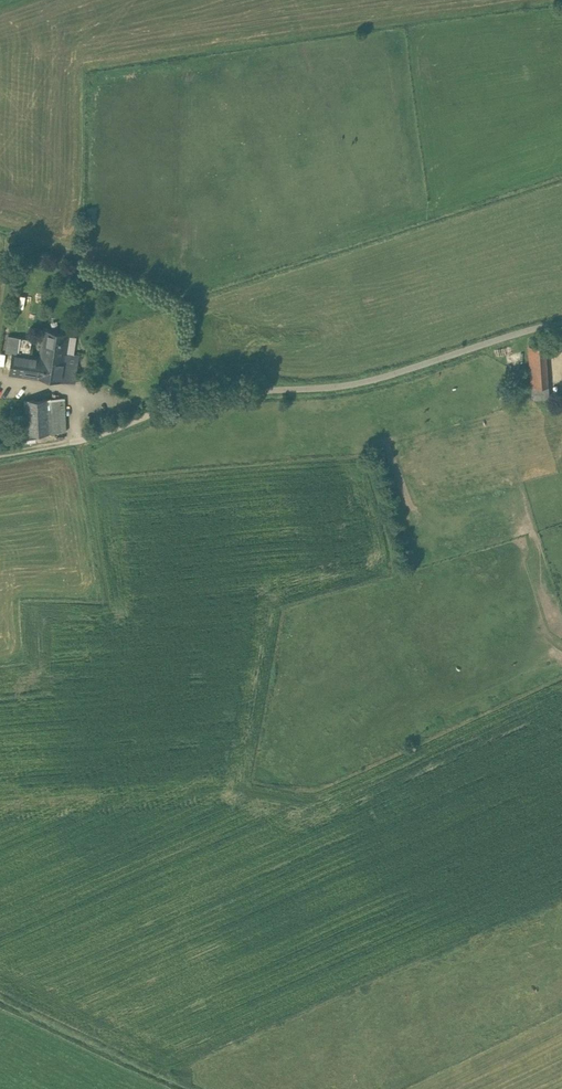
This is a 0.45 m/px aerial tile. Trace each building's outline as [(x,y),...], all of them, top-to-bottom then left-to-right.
[(71,333),(44,329),(40,355),(67,359),(68,352),(71,334),(71,333)] [(77,335),(71,334),(68,352),(74,353),(77,335)] [(32,338),(9,335),(7,351),(13,351),(11,365),(38,369),(40,355),(29,353),(32,338)] [(530,349),(532,388),(549,387),(547,348),(530,349)] [(74,353),(68,352),(67,359),(64,379),(75,381),(79,354),(74,353)] [(40,355),(38,369),(37,375),(38,375),(38,377),(64,379),(67,359),(40,355)] [(38,369),(11,365),(10,373),(38,377),(38,375),(37,375),(38,369)] [(549,387),(532,388),(533,399),(550,398),(549,387)] [(51,397),(25,398),(27,432),(52,431),(51,397)] [(64,397),(51,397),(52,431),(65,431),(64,397)]
